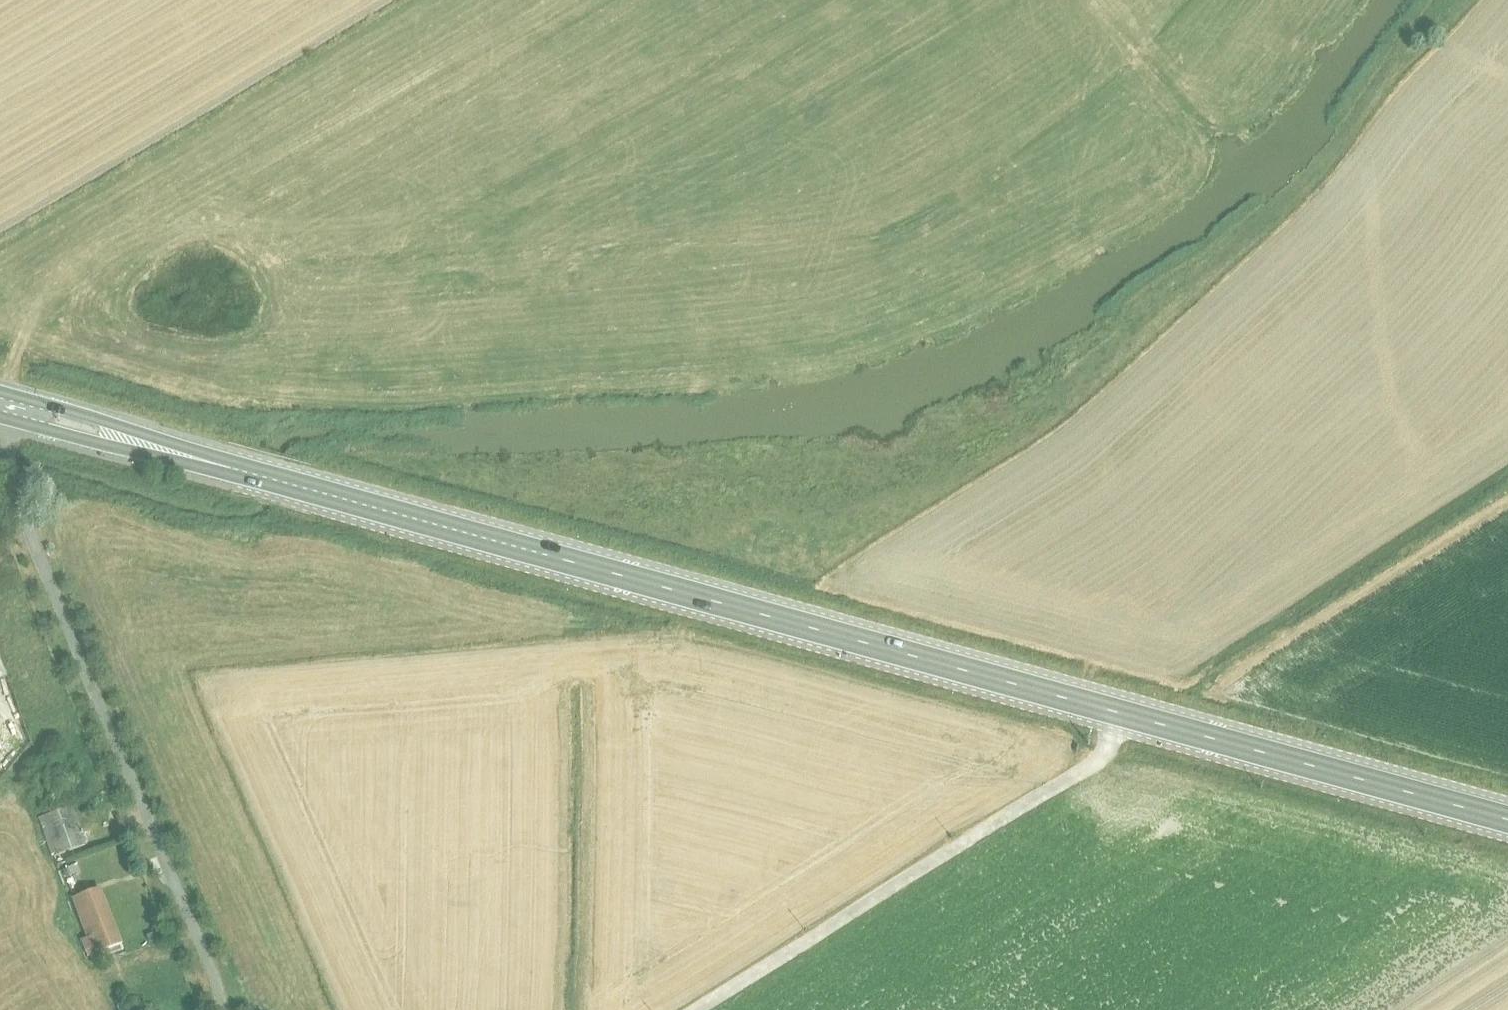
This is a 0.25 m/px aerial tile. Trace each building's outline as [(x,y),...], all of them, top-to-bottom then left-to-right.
[(39,818),(53,857),(87,845),(73,806),(39,818)] [(81,939),(88,956),(123,942),(101,886),(72,897),(88,936),(81,939)]
